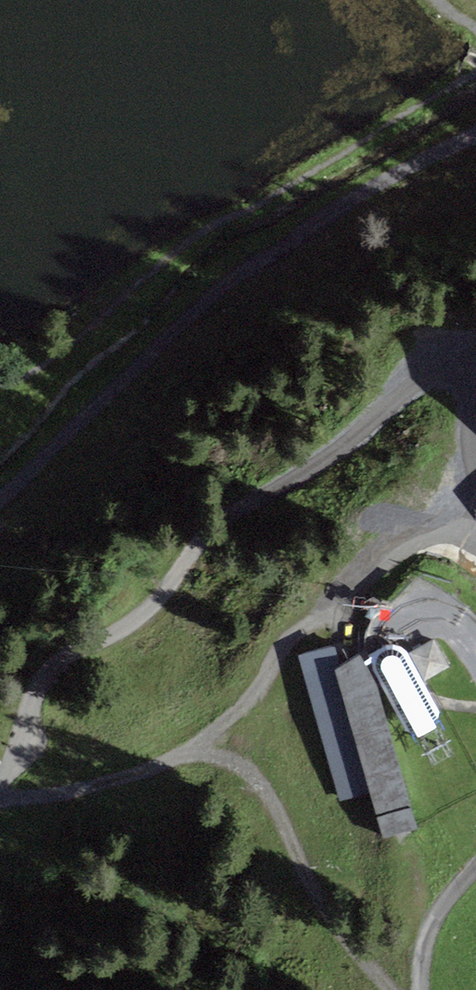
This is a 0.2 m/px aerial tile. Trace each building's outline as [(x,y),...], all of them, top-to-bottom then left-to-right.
[(456,647),(430,660),(442,686),(469,674),(456,647)] [(375,659),(300,674),(324,818),(373,810),(383,854),(422,846),(393,698),(425,750),(460,728),(427,659),(413,656),(380,671),(375,659)]
